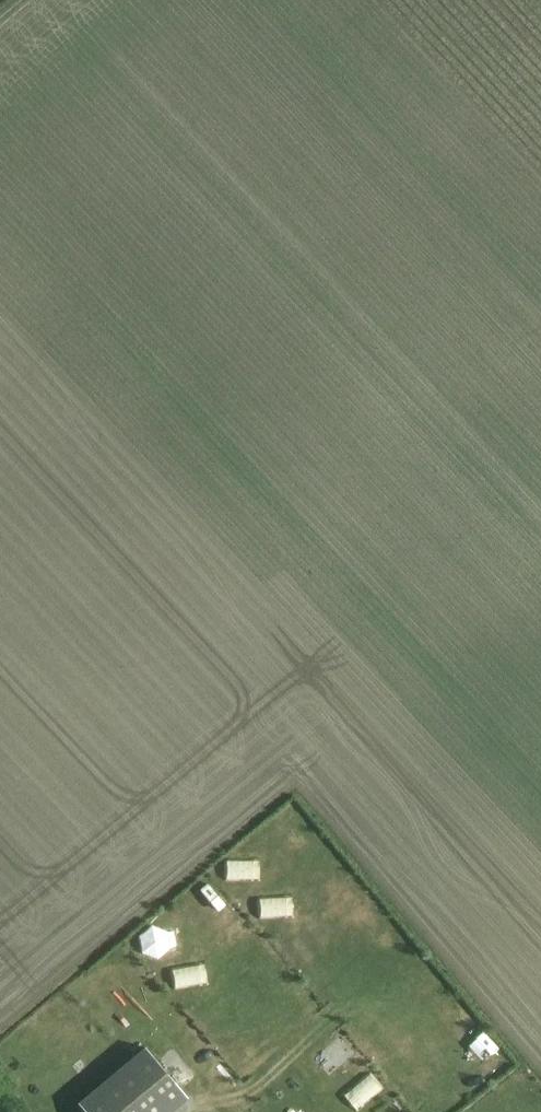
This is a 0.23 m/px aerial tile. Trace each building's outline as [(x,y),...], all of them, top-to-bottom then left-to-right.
[(146,1048),(79,1104),(86,1111),(174,1111),(189,1099),(146,1048)]
